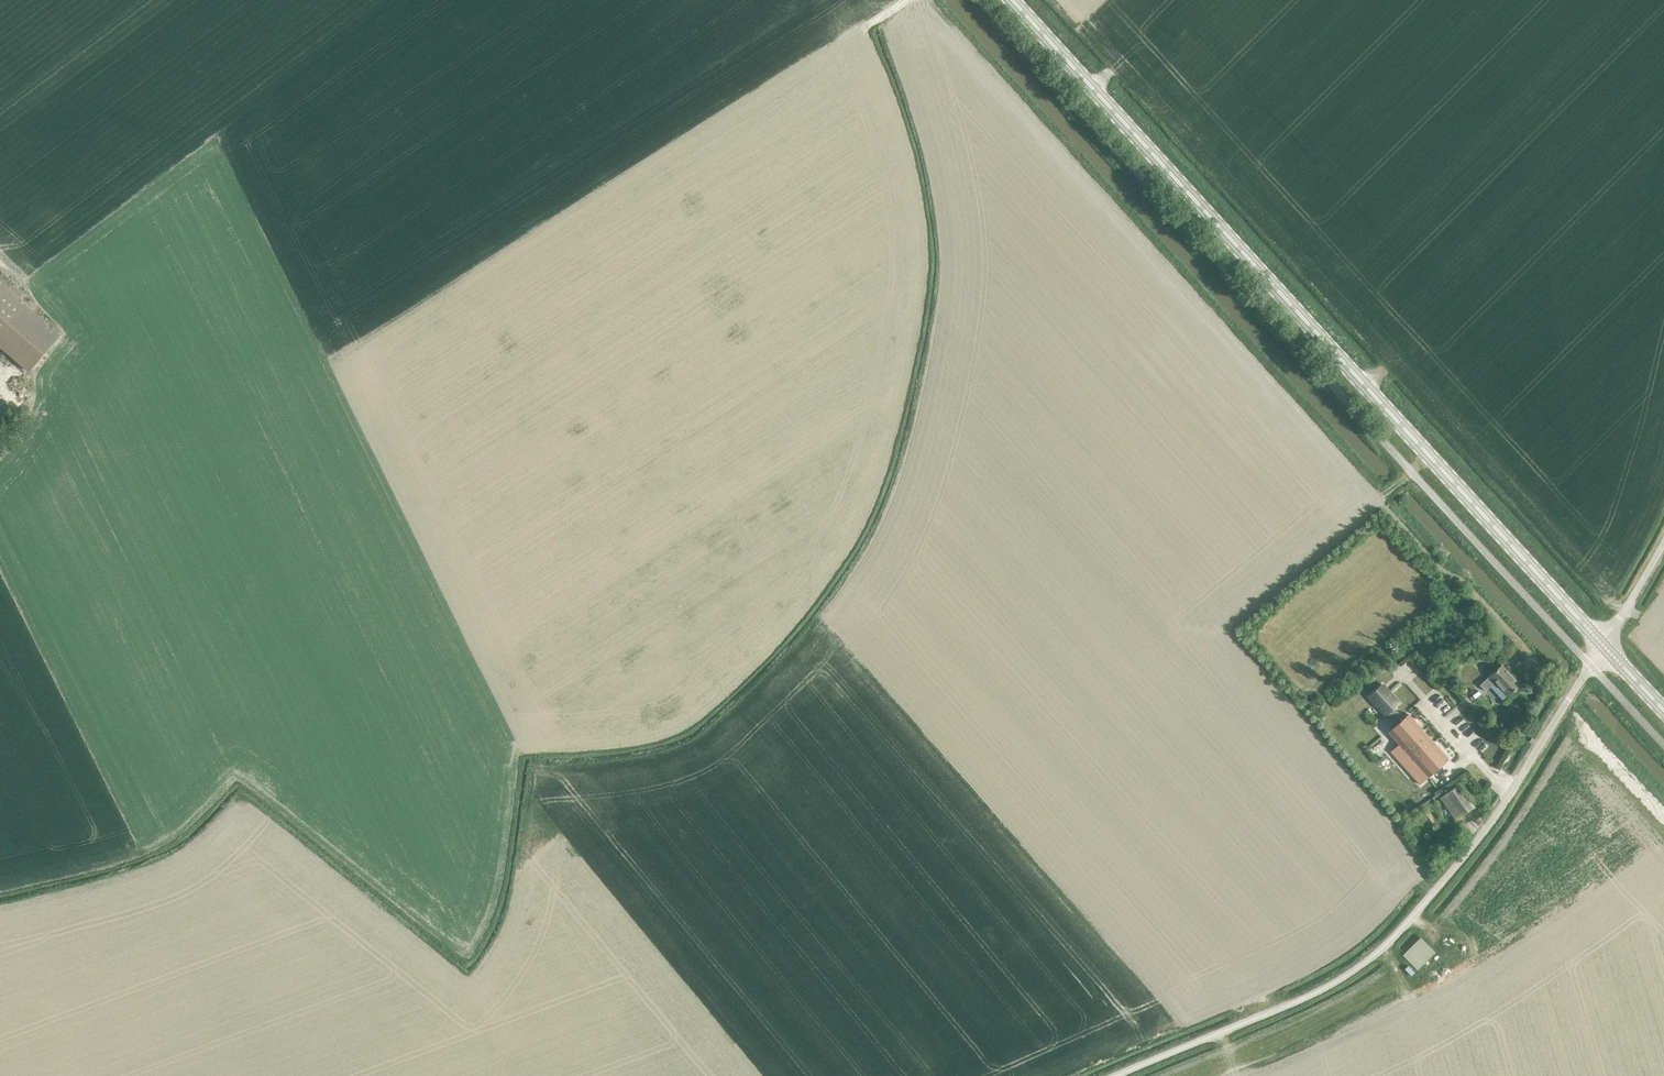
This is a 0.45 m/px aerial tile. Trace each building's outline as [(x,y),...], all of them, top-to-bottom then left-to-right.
[(1029,193),(1025,197),(1035,207),(1039,203),(1029,193)] [(0,285),(0,348),(28,372),(60,336),(0,285)] [(0,402),(0,432),(15,415),(0,402)] [(1502,701),(1507,696),(1519,685),(1501,666),(1479,685),(1485,692),(1490,687),(1502,701)] [(1367,697),(1384,716),(1398,703),(1381,684),(1367,697)] [(1420,785),(1448,760),(1408,714),(1388,732),(1399,744),(1390,752),(1420,785)] [(1455,820),(1472,808),(1456,787),(1439,798),(1455,820)] [(1429,826),(1436,822),(1426,809),(1424,811),(1421,807),(1417,810),(1429,826)]
